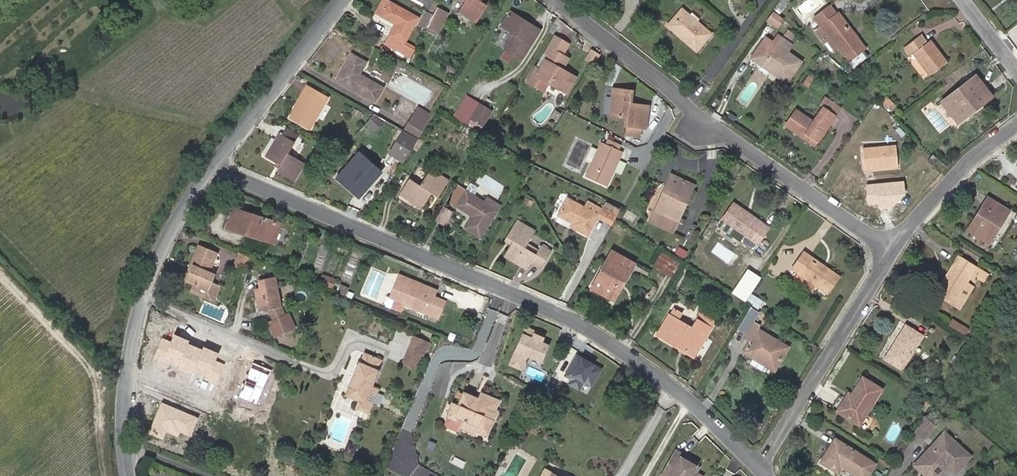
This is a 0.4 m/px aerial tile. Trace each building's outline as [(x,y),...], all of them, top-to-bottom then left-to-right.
[(390,2),(387,0),(384,0),(377,13),(382,16),(390,2)] [(431,3),(427,1),(426,0),(410,0),(428,10),(428,9),(431,3)] [(435,0),(433,0),(431,3),(428,9),(434,12),(439,3),(435,0)] [(465,2),(460,11),(478,22),(489,6),(482,2),(484,0),(467,0),(465,2)] [(774,11),(779,14),(789,0),(782,0),(774,11)] [(390,2),(382,16),(396,25),(386,43),(406,54),(411,45),(406,42),(419,19),(390,2)] [(845,26),(848,24),(839,12),(837,14),(831,5),(815,17),(821,26),(815,30),(825,42),(828,40),(834,48),(835,49),(839,46),(850,60),(867,48),(858,36),(855,38),(849,30),(845,26)] [(428,26),(438,31),(448,12),(439,6),(428,26)] [(685,36),(671,24),(684,10),(681,8),(667,24),(683,38),(685,36)] [(684,10),(671,24),(685,36),(683,38),(696,50),(711,34),(684,10)] [(784,19),(773,11),(768,19),(779,27),(784,19)] [(505,50),(522,60),(541,30),(534,25),(533,26),(512,12),(503,26),(515,34),(505,50)] [(855,38),(858,36),(848,24),(845,26),(849,30),(855,38)] [(428,26),(426,31),(435,36),(438,31),(428,26)] [(792,39),(795,35),(789,30),(786,35),(792,39)] [(930,75),(947,62),(930,40),(927,42),(921,35),(905,47),(910,55),(914,53),(930,75)] [(550,55),(553,49),(562,55),(568,45),(556,37),(546,54),(550,55)] [(767,40),(754,59),(762,65),(764,61),(778,72),(776,75),(787,83),(801,63),(787,53),(792,46),(781,38),(776,45),(767,40)] [(830,51),(834,48),(828,40),(825,42),(830,51)] [(562,55),(553,49),(550,55),(541,70),(537,67),(528,81),(534,85),(540,75),(567,92),(575,78),(560,69),(567,58),(562,55)] [(586,59),(593,63),(598,54),(591,50),(586,59)] [(337,79),(374,101),(382,87),(360,74),(367,62),(353,54),(337,79)] [(776,75),(778,72),(764,61),(762,65),(776,75)] [(600,72),(604,66),(597,62),(593,68),(600,72)] [(960,121),(991,97),(975,77),(944,101),(960,121)] [(290,117),(309,129),(328,98),(309,87),(290,117)] [(612,115),(629,117),(626,135),(638,136),(640,127),(645,127),(648,106),(630,104),(632,91),(613,89),(612,96),(615,96),(612,115)] [(836,115),(841,107),(824,96),(819,103),(824,107),(836,115)] [(889,107),(893,103),(887,98),(883,102),(889,107)] [(473,101),(464,114),(471,118),(479,105),(473,101)] [(479,105),(471,118),(482,126),(491,112),(479,105)] [(836,115),(824,107),(814,121),(796,109),(785,125),(799,135),(802,131),(818,142),(836,115)] [(418,110),(415,115),(428,124),(432,118),(418,110)] [(428,124),(415,115),(405,131),(418,139),(428,124)] [(369,125),(376,131),(382,124),(375,117),(369,125)] [(287,128),(283,134),(296,142),(300,136),(287,128)] [(418,139),(405,131),(391,153),(404,161),(418,139)] [(815,146),(818,142),(802,131),(799,135),(815,146)] [(296,142),(283,134),(279,132),(276,139),(278,140),(267,157),(282,166),(278,171),(294,181),(305,163),(290,153),(296,142)] [(620,145),(607,139),(605,145),(617,151),(620,145)] [(617,151),(605,145),(602,144),(587,175),(606,184),(621,153),(617,151)] [(863,149),(865,170),(898,167),(896,146),(863,149)] [(365,190),(381,173),(359,153),(336,178),(354,194),(355,194),(360,188),(364,191),(365,190)] [(933,153),(930,157),(927,160),(934,167),(940,160),(933,153)] [(621,159),(616,170),(622,173),(627,162),(621,159)] [(433,193),(438,197),(449,180),(432,169),(421,185),(410,178),(399,194),(407,200),(408,198),(423,208),(433,193)] [(655,211),(678,220),(686,203),(680,201),(688,182),(671,175),(655,211)] [(680,201),(686,203),(694,185),(688,182),(680,201)] [(903,182),(866,185),(867,205),(897,202),(904,195),(903,182)] [(480,238),(498,210),(457,184),(447,200),(473,216),(465,228),(480,238)] [(985,217),(975,235),(990,244),(1010,211),(988,197),(978,213),(985,217)] [(571,226),(588,235),(598,215),(601,208),(589,202),(586,207),(568,198),(559,215),(574,222),(571,226)] [(745,235),(740,241),(753,250),(757,244),(769,227),(749,213),(746,213),(733,204),(722,220),(745,235)] [(266,236),(265,240),(273,243),(279,222),(234,207),(227,228),(246,234),(247,230),(266,236)] [(616,216),(601,208),(598,215),(612,222),(616,216)] [(655,211),(651,220),(673,230),(678,220),(655,211)] [(985,217),(978,213),(968,231),(975,235),(985,217)] [(514,241),(511,246),(505,255),(521,265),(521,266),(527,270),(532,263),(541,269),(552,251),(543,245),(537,255),(526,248),(536,232),(517,220),(506,237),(514,241)] [(718,226),(740,241),(745,235),(722,220),(718,226)] [(246,234),(265,240),(266,236),(247,230),(246,234)] [(514,241),(506,237),(504,241),(511,246),(514,241)] [(757,244),(753,250),(761,256),(765,250),(757,244)] [(194,264),(187,280),(194,284),(207,290),(204,296),(214,301),(220,286),(210,282),(214,273),(209,271),(217,253),(198,245),(191,262),(194,264)] [(619,280),(624,283),(636,263),(613,250),(591,287),(609,297),(619,280)] [(249,268),(252,255),(239,252),(236,264),(249,268)] [(674,276),(681,261),(662,252),(654,267),(674,276)] [(809,258),(810,256),(804,252),(792,268),(799,273),(816,285),(827,293),(839,276),(823,265),(821,267),(809,258)] [(821,267),(823,265),(810,256),(809,258),(821,267)] [(936,293),(961,308),(974,287),(967,283),(973,274),(984,281),(988,275),(959,256),(951,269),(936,293)] [(191,262),(184,279),(187,280),(194,264),(191,262)] [(745,302),(760,277),(748,269),(732,294),(745,302)] [(324,272),(320,282),(333,288),(337,278),(324,272)] [(812,290),(816,285),(799,273),(795,278),(812,290)] [(394,300),(404,304),(438,319),(445,301),(428,293),(430,289),(398,275),(389,298),(394,300)] [(259,280),(260,288),(256,289),(259,309),(269,308),(274,320),(268,322),(275,336),(295,327),(289,313),(284,315),(281,308),(275,277),(259,280)] [(614,301),(624,283),(619,280),(609,297),(614,301)] [(194,284),(191,291),(204,296),(207,290),(194,284)] [(764,301),(754,294),(749,300),(759,307),(764,301)] [(391,305),(401,310),(404,304),(394,300),(391,305)] [(711,328),(697,320),(692,328),(677,320),(682,313),(676,309),(672,315),(669,316),(658,335),(694,357),(711,328)] [(753,321),(758,312),(752,309),(739,329),(746,333),(753,321)] [(701,313),(697,320),(711,328),(715,322),(701,313)] [(753,321),(746,333),(744,336),(750,340),(743,352),(753,357),(755,354),(767,361),(765,365),(775,371),(790,347),(759,328),(761,325),(753,321)] [(950,327),(966,337),(970,331),(954,321),(950,327)] [(906,325),(901,332),(885,359),(902,369),(923,336),(906,325)] [(536,333),(526,328),(510,364),(520,369),(523,368),(524,364),(524,362),(527,355),(541,361),(547,346),(540,343),(542,339),(535,335),(536,333)] [(161,337),(153,357),(217,382),(224,364),(216,360),(219,353),(203,346),(202,349),(188,344),(189,341),(173,335),(171,341),(161,337)] [(414,336),(409,347),(422,353),(427,341),(414,336)] [(403,362),(416,367),(422,353),(409,347),(403,362)] [(365,403),(372,386),(383,360),(365,352),(360,362),(359,361),(345,395),(356,399),(359,401),(365,403)] [(557,352),(554,358),(559,361),(563,355),(557,352)] [(765,365),(767,361),(755,354),(753,357),(765,365)] [(581,359),(575,356),(564,375),(571,379),(568,383),(579,390),(584,381),(592,386),(601,369),(582,358),(581,359)] [(403,362),(402,364),(415,370),(416,367),(403,362)] [(527,366),(524,372),(540,378),(542,371),(527,366)] [(863,377),(852,395),(848,393),(837,411),(860,425),(882,389),(863,377)] [(549,379),(542,391),(550,396),(557,384),(549,379)] [(365,403),(372,406),(379,389),(372,386),(365,403)] [(464,421),(461,428),(475,434),(477,430),(488,435),(498,411),(496,410),(500,400),(481,392),(479,398),(464,392),(458,405),(453,403),(447,416),(448,417),(456,420),(458,416),(465,419),(464,421)] [(372,406),(365,403),(359,401),(356,408),(368,413),(372,406)] [(198,417),(161,403),(149,434),(164,440),(167,433),(177,437),(179,433),(190,437),(198,417)] [(461,429),(461,428),(464,421),(465,419),(458,416),(456,420),(448,417),(447,416),(444,422),(447,426),(456,430),(461,429)] [(925,417),(916,432),(923,438),(935,426),(925,417)] [(945,431),(919,459),(929,468),(927,471),(932,475),(938,475),(947,466),(955,473),(971,455),(945,431)] [(346,439),(342,446),(350,450),(353,442),(346,439)] [(863,468),(868,459),(836,439),(821,462),(836,471),(839,465),(856,475),(869,475),(871,473),(863,468)] [(677,452),(663,475),(700,475),(696,474),(699,469),(697,467),(693,465),(695,462),(677,452)] [(868,459),(863,468),(871,473),(876,464),(868,459)] [(915,464),(928,475),(932,475),(927,471),(929,468),(919,459),(915,464)]
